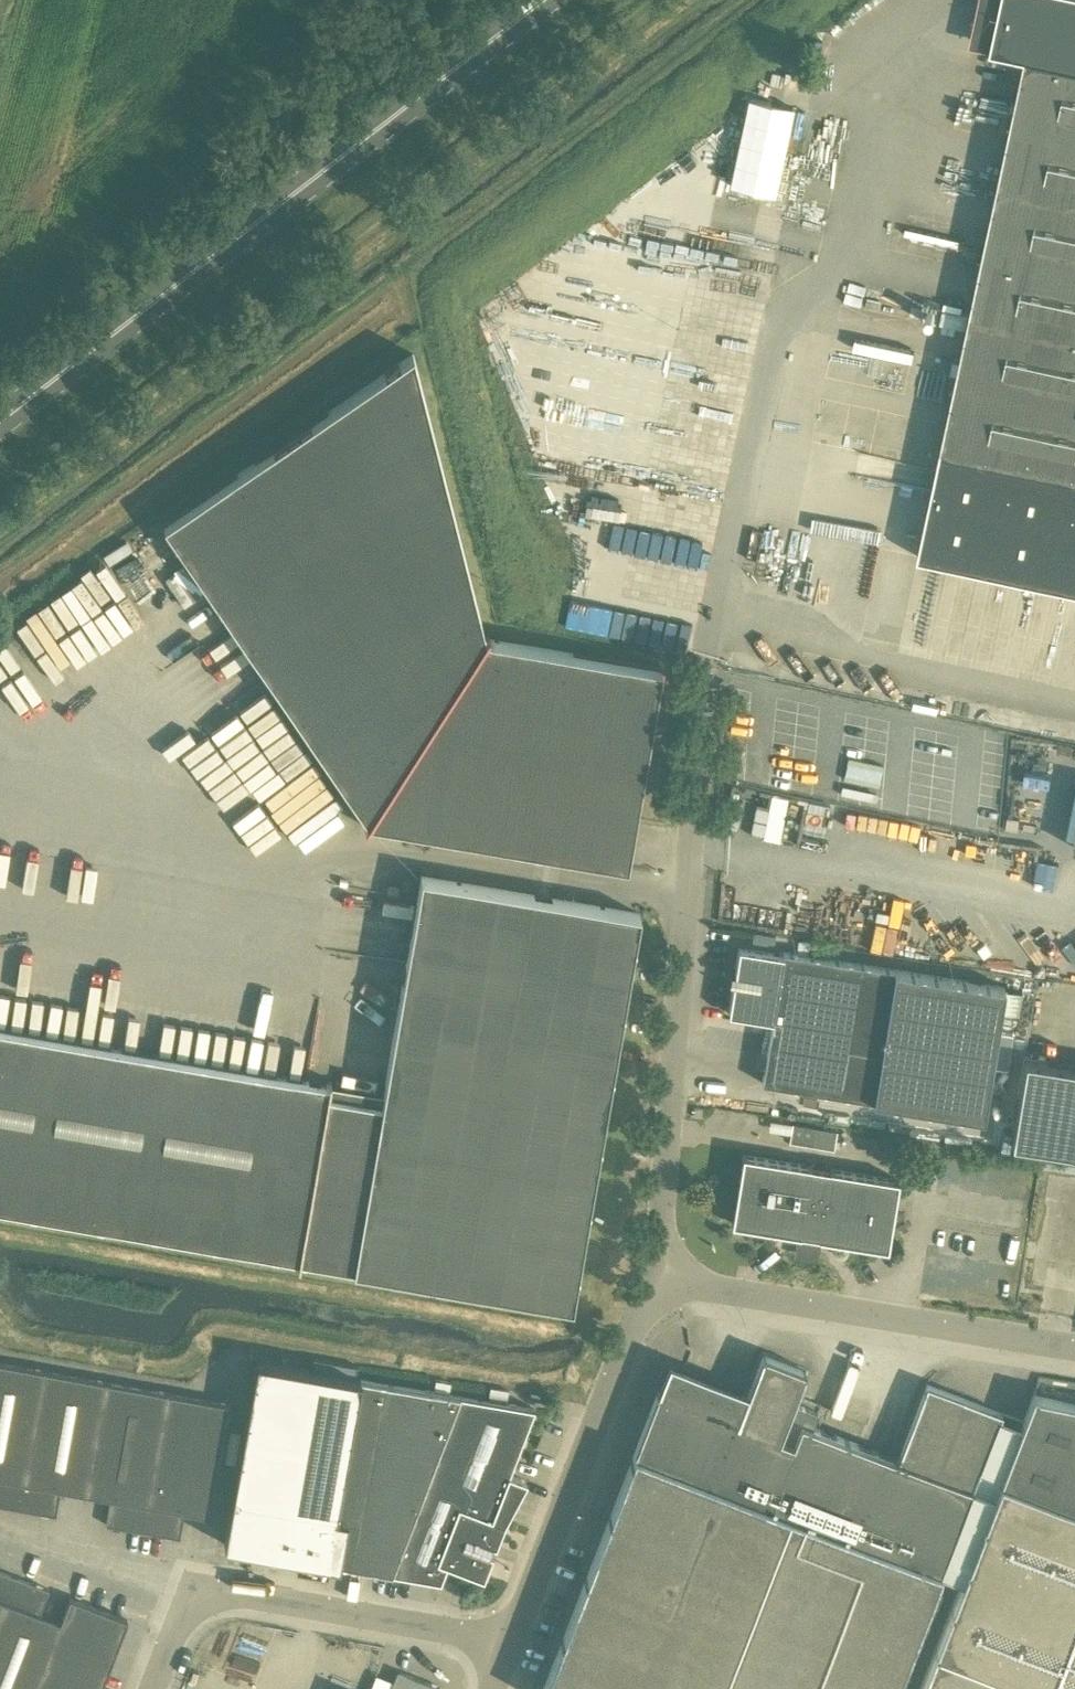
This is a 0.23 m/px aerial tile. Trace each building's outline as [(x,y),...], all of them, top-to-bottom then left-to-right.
[(918,556),(1074,589),(1074,0),(1002,0),(991,50),(1026,57),(984,253),(983,254),(960,364),(941,450),(918,556)] [(735,185),(783,193),(799,104),(751,95),(735,185)] [(483,636),(411,352),(162,524),(366,820),(363,824),(365,826),(368,822),(626,865),(659,667),(484,637),(487,633),(485,632),(483,636)] [(846,788),(877,795),(884,763),(854,756),(846,788)] [(787,797),(771,794),(762,838),(779,841),(787,797)] [(639,913),(420,876),(382,1093),(0,1027),(0,1208),(571,1306),(639,913)] [(783,955),(739,948),(735,973),(728,1013),(772,1020),(762,1082),(983,1118),(1004,987),(783,952),(783,955)] [(9,1021),(10,991),(0,991),(0,1021),(9,1021)] [(114,1023),(115,1012),(32,999),(28,1027),(63,1032),(63,1031),(78,1033),(79,1029),(97,1031),(99,1020),(114,1023)] [(1010,1140),(1074,1151),(1074,1066),(1023,1058),(1010,1140)] [(789,1141),(811,1144),(834,1148),(837,1130),(814,1126),(792,1123),(790,1133),(789,1141)] [(887,1248),(898,1179),(742,1154),(731,1223),(887,1248)] [(540,1688),(895,1688),(1001,1413),(961,1397),(926,1384),(897,1459),(812,1426),(821,1403),(796,1393),(805,1370),(762,1353),(748,1390),(670,1360),(668,1360),(658,1389),(653,1400),(540,1688)] [(355,1377),(357,1365),(312,1357),(310,1369),(355,1377)] [(256,1359),(223,1544),(271,1552),(327,1562),(379,1571),(390,1573),(440,1581),(446,1564),(482,1578),(489,1560),(491,1554),(488,1553),(491,1545),(495,1545),(497,1539),(503,1522),(491,1518),(508,1474),(515,1456),(533,1408),(506,1404),(488,1400),(448,1393),(434,1391),(355,1377),(310,1369),(256,1359)] [(230,1404),(0,1362),(0,1505),(55,1515),(60,1489),(109,1498),(105,1524),(179,1538),(183,1512),(209,1516),(230,1404)] [(448,1393),(450,1381),(436,1379),(434,1391),(448,1393)] [(490,1387),(488,1400),(506,1404),(508,1391),(508,1390),(508,1389),(490,1386),(490,1387)] [(1032,1394),(999,1479),(918,1688),(1074,1688),(1074,1403),(1032,1394)] [(127,1619),(69,1597),(60,1622),(39,1614),(49,1589),(0,1570),(0,1688),(100,1688),(127,1619)] [(431,1688),(430,1687),(431,1684),(396,1671),(389,1688),(432,1688),(431,1688)]
